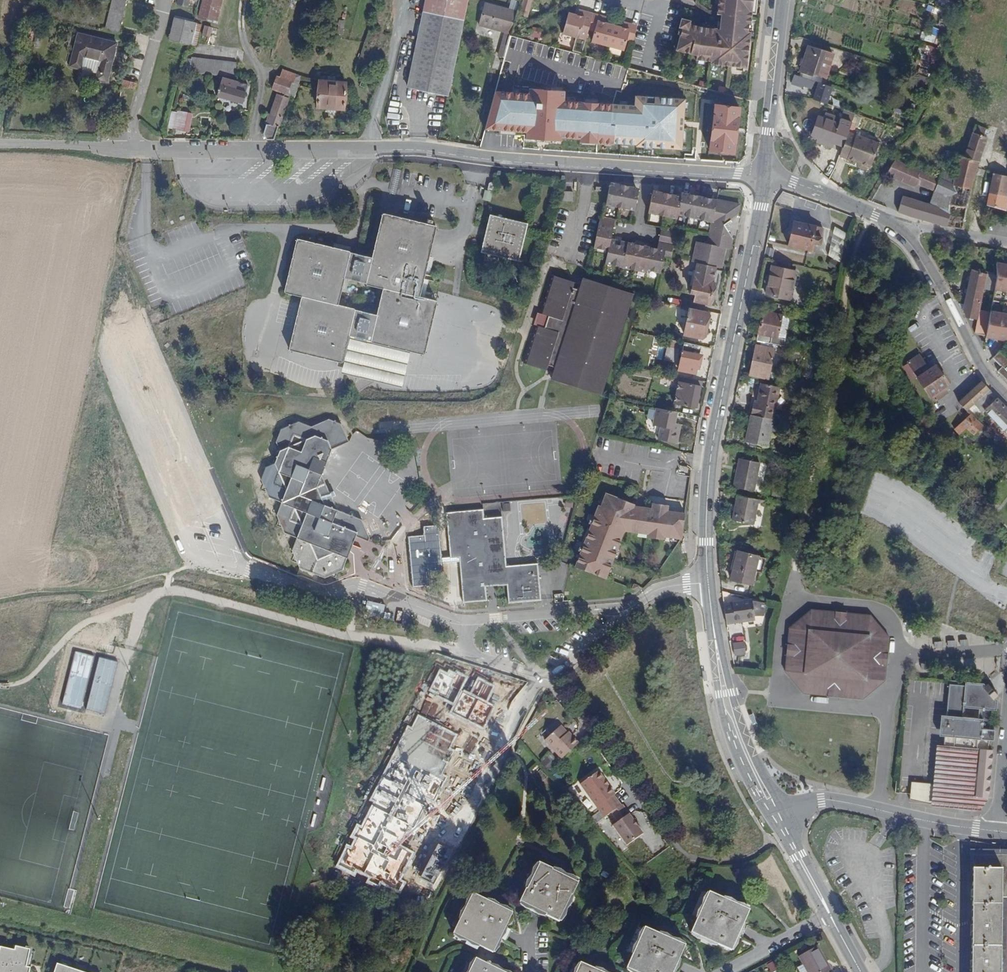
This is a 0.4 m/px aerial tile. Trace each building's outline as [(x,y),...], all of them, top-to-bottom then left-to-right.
[(126,0),(112,0),(106,25),(105,29),(118,32),(126,0)] [(197,19),(217,24),(222,0),(202,0),(197,19)] [(466,3),(455,0),(425,0),(422,13),(462,21),(466,3)] [(519,15),(527,17),(532,0),(524,0),(519,15)] [(716,13),(720,14),(718,28),(701,27),(688,24),(689,22),(680,19),(678,28),(681,29),(675,51),(696,56),(695,60),(710,62),(710,64),(745,68),(749,32),(747,32),(748,25),(749,25),(751,3),(747,2),(748,0),(717,0),(716,13)] [(936,7),(928,5),(926,11),(945,16),(950,0),(938,0),(936,7)] [(486,4),(485,7),(505,13),(506,9),(486,4)] [(480,26),(511,33),(514,22),(503,19),(505,13),(485,7),(480,26)] [(561,33),(584,39),(587,29),(591,12),(577,9),(576,12),(576,15),(572,14),(567,12),(561,33)] [(591,12),(587,29),(593,31),(597,14),(591,12)] [(407,88),(447,96),(462,21),(422,13),(407,88)] [(605,16),(597,14),(593,31),(590,41),(606,45),(612,24),(606,23),(603,22),(604,19),(605,16)] [(174,18),(168,40),(190,45),(196,23),(174,18)] [(618,26),(612,24),(606,45),(622,50),(625,39),(630,23),(622,21),(621,24),(621,27),(618,26)] [(196,45),(201,24),(197,23),(192,44),(196,45)] [(636,25),(630,23),(625,39),(631,41),(636,25)] [(204,26),(202,35),(208,37),(211,27),(204,26)] [(540,39),(542,32),(532,28),(530,36),(540,39)] [(106,82),(113,54),(116,43),(77,34),(74,45),(69,66),(80,69),(83,58),(95,61),(99,62),(95,79),(106,82)] [(504,56),(507,35),(502,34),(499,55),(504,56)] [(809,47),(802,72),(801,74),(813,77),(814,76),(826,79),(833,54),(809,47)] [(191,57),(189,71),(234,76),(236,62),(191,57)] [(288,95),(295,74),(282,70),(279,77),(275,76),(271,89),(288,95)] [(300,76),(295,74),(288,95),(294,97),(300,76)] [(831,87),(794,75),(790,89),(802,93),(804,85),(817,90),(813,100),(826,104),(831,87)] [(222,77),(216,96),(241,104),(247,84),(222,77)] [(318,80),(317,108),(344,110),(345,82),(318,80)] [(135,85),(123,82),(121,87),(134,90),(135,85)] [(680,147),(684,100),(635,95),(634,106),(564,100),(565,90),(529,87),(527,94),(496,91),(486,130),(529,132),(528,136),(560,139),(561,135),(582,137),(581,143),(612,145),(612,141),(680,147)] [(265,127),(277,128),(287,98),(277,95),(270,115),(269,114),(265,127)] [(715,104),(710,150),(735,153),(739,107),(715,104)] [(833,143),(844,147),(848,134),(856,114),(844,110),(840,124),(833,122),(835,117),(826,114),(824,119),(818,117),(812,135),(818,138),(816,143),(831,148),(833,143)] [(177,112),(174,129),(188,132),(191,115),(177,112)] [(983,137),(986,128),(975,125),(973,133),(983,137)] [(265,139),(273,139),(277,128),(265,127),(263,134),(265,139)] [(997,131),(994,139),(1002,142),(1005,133),(997,131)] [(941,171),(939,177),(971,189),(987,138),(983,137),(973,133),(964,158),(959,156),(954,176),(941,171)] [(879,146),(848,134),(844,147),(840,158),(859,164),(860,169),(866,171),(870,168),(870,169),(879,146)] [(1005,145),(1002,156),(998,155),(995,168),(1006,171),(1006,145),(1005,145)] [(831,177),(839,180),(846,160),(839,157),(831,177)] [(921,170),(892,159),(885,169),(882,174),(915,188),(918,185),(919,183),(920,181),(919,177),(921,170)] [(939,177),(921,170),(919,177),(920,181),(919,183),(935,189),(939,177)] [(993,173),(987,206),(1006,210),(1006,207),(1006,176),(993,173)] [(971,189),(939,177),(935,189),(929,204),(916,200),(903,196),(898,212),(916,218),(948,227),(971,231),(972,220),(964,218),(971,189)] [(627,185),(612,182),(606,203),(622,207),(627,185)] [(641,189),(627,185),(622,207),(636,210),(641,189)] [(683,197),(656,190),(651,212),(678,219),(679,214),(683,197)] [(564,191),(564,200),(572,201),(573,192),(564,191)] [(683,197),(679,214),(713,222),(718,200),(684,193),(683,197)] [(692,300),(690,307),(704,310),(705,303),(710,304),(714,282),(713,281),(714,277),(716,268),(722,269),(727,250),(730,250),(733,240),(729,233),(730,232),(733,223),(732,221),(738,216),(741,205),(718,200),(713,222),(710,234),(708,240),(715,242),(713,246),(707,245),(698,243),(693,263),(698,264),(694,278),(691,292),(696,294),(694,300),(692,300)] [(301,296),(288,350),(341,362),(348,337),(424,354),(436,300),(419,296),(435,225),(382,213),(371,255),(296,238),(283,292),(301,296)] [(490,215),(481,251),(518,260),(527,224),(490,215)] [(602,215),(595,246),(609,249),(612,237),(616,219),(602,215)] [(788,246),(815,251),(816,244),(817,244),(821,245),(822,238),(821,237),(823,228),(816,226),(793,221),(788,246)] [(660,241),(674,245),(677,231),(663,228),(660,241)] [(849,235),(837,233),(832,262),(844,264),(849,235)] [(612,237),(609,249),(606,261),(623,265),(628,241),(612,237)] [(628,241),(623,265),(646,271),(647,269),(661,272),(665,254),(671,255),(674,245),(660,241),(658,248),(628,241)] [(789,270),(791,263),(774,260),(770,275),(768,283),(766,294),(789,299),(795,271),(789,270)] [(997,262),(997,274),(996,277),(994,288),(994,292),(990,312),(989,318),(986,336),(986,337),(1006,341),(1006,264),(997,262)] [(972,269),(964,310),(966,317),(977,319),(978,316),(979,310),(984,287),(986,275),(972,269)] [(548,315),(544,327),(537,325),(525,363),(554,373),(552,379),(601,394),(633,293),(584,277),(582,284),(553,275),(541,313),(548,315)] [(994,288),(996,277),(986,275),(984,287),(994,288)] [(704,310),(690,307),(684,334),(703,338),(707,319),(702,318),(704,310)] [(989,318),(990,312),(979,310),(978,316),(989,318)] [(757,341),(771,343),(772,336),(778,337),(782,315),(764,311),(757,341)] [(782,315),(778,337),(786,339),(788,329),(784,329),(787,316),(782,315)] [(974,333),(986,336),(989,318),(978,316),(977,319),(974,333)] [(680,341),(669,339),(667,344),(678,347),(680,341)] [(410,353),(350,340),(348,349),(408,363),(410,353)] [(701,346),(684,342),(679,368),(696,372),(701,346)] [(757,345),(750,375),(768,379),(774,349),(757,345)] [(666,347),(665,361),(677,362),(678,348),(666,347)] [(1005,356),(1000,352),(998,353),(993,359),(1002,368),(998,372),(1001,376),(1006,382),(1006,359),(1005,356)] [(407,366),(347,353),(345,362),(405,376),(407,366)] [(929,370),(919,354),(907,362),(908,364),(903,367),(911,379),(916,376),(930,397),(932,395),(936,400),(947,393),(944,388),(949,385),(936,365),(929,370)] [(404,379),(344,366),(342,375),(402,389),(404,379)] [(665,373),(663,379),(675,382),(676,376),(665,373)] [(702,380),(680,376),(679,381),(700,385),(702,380)] [(700,385),(679,381),(675,403),(696,408),(700,385)] [(749,412),(751,413),(754,402),(757,403),(762,383),(758,382),(755,395),(753,395),(751,401),(749,412)] [(967,411),(974,404),(990,390),(982,382),(959,402),(967,411)] [(755,413),(755,415),(773,419),(776,406),(780,388),(780,387),(762,383),(757,403),(754,402),(751,413),(755,413)] [(780,388),(776,406),(782,407),(786,389),(780,388)] [(1006,430),(1006,407),(991,391),(990,390),(974,404),(975,405),(982,413),(984,411),(1005,432),(1006,430)] [(677,412),(656,408),(654,426),(661,427),(659,439),(678,443),(681,424),(675,422),(677,412)] [(755,415),(751,414),(745,442),(767,447),(773,419),(755,415)] [(975,420),(970,414),(954,429),(960,434),(966,428),(975,420)] [(976,418),(975,420),(966,428),(974,436),(984,426),(976,418)] [(276,515),(278,521),(284,533),(296,538),(291,550),(299,568),(324,578),(342,570),(354,536),(367,541),(369,537),(362,520),(337,510),(321,474),(331,449),(348,441),(340,424),(329,419),(311,428),(298,422),(280,430),(275,441),(279,450),(274,463),(265,467),(260,479),(268,497),(281,502),(276,515)] [(955,438),(945,448),(952,455),(962,445),(955,438)] [(744,472),(740,471),(736,487),(757,492),(764,464),(747,460),(744,472)] [(576,568),(607,579),(625,531),(637,533),(648,534),(647,537),(664,539),(664,536),(681,538),(685,513),(667,511),(668,505),(651,504),(651,509),(634,507),(634,505),(606,494),(601,508),(598,507),(576,568)] [(755,525),(761,500),(740,496),(734,520),(755,525)] [(544,525),(545,504),(523,503),(523,524),(544,525)] [(458,558),(463,602),(486,600),(484,587),(493,586),(506,585),(508,603),(540,600),(537,564),(505,566),(500,517),(483,518),(482,509),(446,513),(450,559),(458,558)] [(759,556),(738,552),(732,579),(753,584),(759,556)] [(752,601),(724,604),(727,624),(743,622),(742,619),(755,618),(755,617),(764,616),(766,603),(752,601)] [(342,614),(351,617),(352,614),(347,613),(348,609),(344,608),(342,614)] [(810,627),(812,610),(789,628),(785,671),(804,694),(863,699),(886,681),(889,637),(870,615),(868,632),(847,630),(848,613),(834,611),(832,629),(810,627)] [(834,611),(812,610),(810,627),(832,629),(834,611)] [(868,632),(870,615),(848,613),(847,630),(868,632)] [(744,643),(733,644),(734,655),(746,654),(744,643)] [(93,656),(75,652),(62,703),(80,708),(93,656)] [(117,663),(99,658),(86,711),(103,716),(117,663)] [(447,672),(439,669),(427,693),(454,707),(462,689),(469,677),(455,670),(454,672),(448,670),(447,672)] [(477,677),(469,693),(488,702),(495,686),(477,677)] [(995,698),(998,695),(988,683),(985,685),(982,683),(972,682),(965,681),(965,684),(948,683),(945,715),(944,735),(943,745),(948,745),(945,784),(935,784),(933,803),(968,807),(972,807),(974,806),(975,805),(977,803),(977,802),(978,801),(979,799),(979,797),(980,795),(987,796),(987,793),(988,793),(989,786),(988,786),(988,782),(989,782),(990,775),(989,775),(989,771),(990,771),(991,765),(989,765),(990,761),(991,761),(992,753),(991,753),(991,749),(989,749),(989,739),(993,740),(994,728),(990,728),(992,709),(996,710),(997,701),(995,698)] [(469,693),(462,689),(454,707),(450,714),(483,731),(496,706),(488,702),(469,693)] [(457,735),(417,715),(411,727),(407,725),(369,801),(372,803),(361,826),(357,824),(349,838),(353,840),(349,848),(346,846),(335,867),(355,877),(357,873),(368,879),(366,883),(378,889),(380,885),(399,895),(406,882),(402,879),(415,853),(402,846),(411,829),(414,831),(427,805),(423,803),(425,798),(434,803),(448,777),(443,774),(454,751),(450,749),(457,735)] [(562,761),(580,746),(570,733),(569,734),(563,727),(546,740),(562,761)] [(583,784),(604,819),(622,809),(616,798),(617,797),(612,788),(611,789),(607,782),(608,781),(603,772),(583,784)] [(911,781),(909,798),(933,803),(935,784),(911,781)] [(617,824),(612,828),(624,849),(642,838),(624,808),(622,809),(612,815),(617,824)] [(916,845),(905,845),(905,855),(916,855),(916,845)] [(988,854),(988,855),(979,855),(979,899),(1001,899),(1001,897),(1006,897),(1006,854),(988,854)] [(971,855),(971,918),(1001,918),(1001,899),(979,899),(979,855),(971,855)] [(578,883),(540,864),(521,902),(560,921),(578,883)] [(749,910),(709,893),(692,933),(732,950),(749,910)] [(513,914),(473,894),(453,933),(493,954),(513,914)] [(1001,925),(971,925),(971,971),(1001,971),(1001,925)] [(627,969),(634,971),(674,971),(685,946),(645,928),(627,969)] [(831,970),(818,945),(799,956),(807,971),(829,971),(828,971),(831,970)] [(29,969),(25,968),(28,950),(14,947),(13,951),(0,948),(0,971),(28,971),(29,969)] [(476,959),(470,971),(503,971),(476,959)] [(771,971),(778,968),(774,960),(767,964),(771,971)] [(577,971),(601,971),(581,963),(577,971)]
